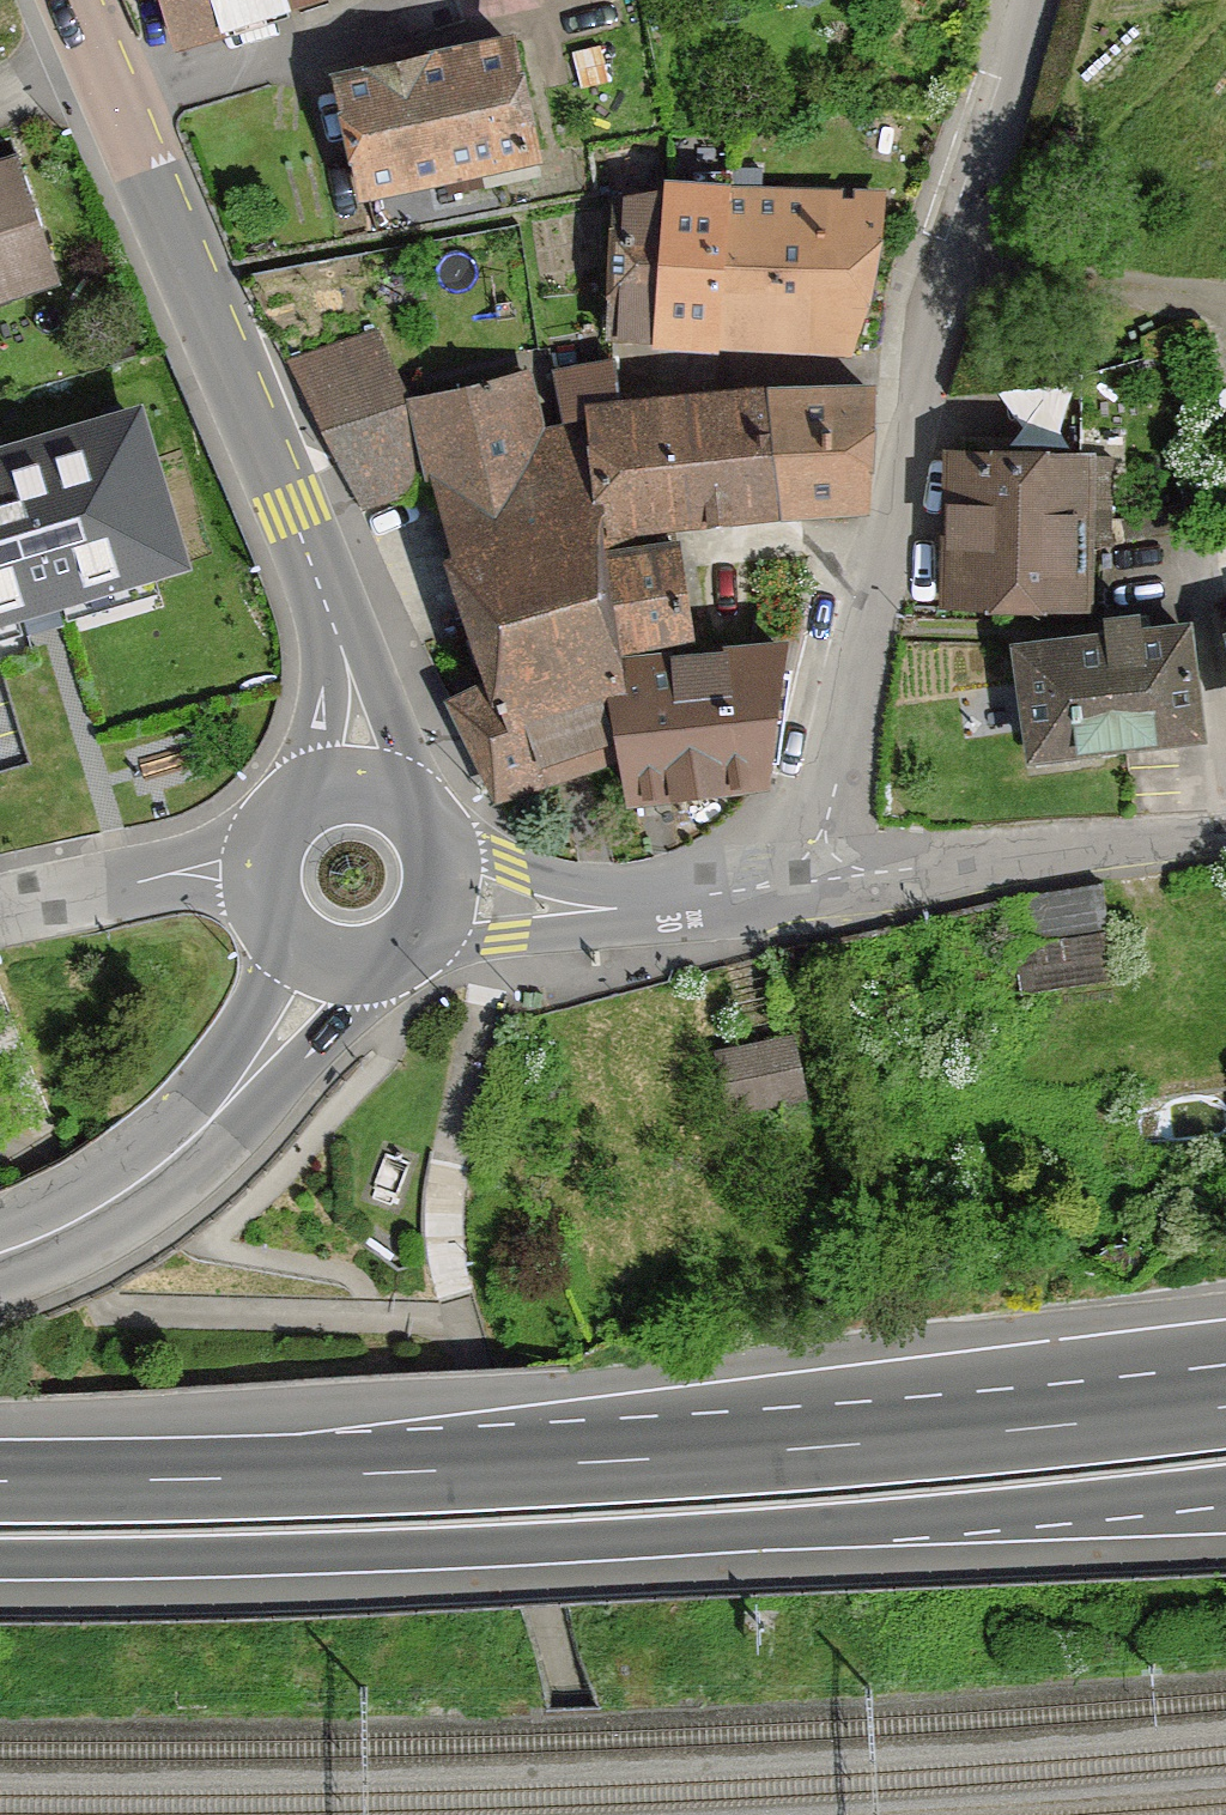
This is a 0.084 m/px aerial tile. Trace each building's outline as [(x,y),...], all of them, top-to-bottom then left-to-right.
[(154,47),(305,0),(139,0),(154,47)] [(346,213),(539,173),(515,55),(321,96),(346,213)] [(58,286),(19,164),(0,171),(0,304),(58,286)] [(642,192),(638,356),(854,362),(884,199),(642,192)] [(545,376),(401,406),(387,338),(290,359),(356,503),(419,490),(484,796),(599,771),(585,664),(680,652),(665,542),(570,555),(545,376)] [(854,391),(756,398),(765,528),(843,523),(854,391)] [(0,439),(0,599),(186,546),(143,398),(0,439)] [(669,534),(765,528),(756,398),(657,404),(669,534)] [(669,534),(657,404),(571,412),(583,542),(669,534)] [(1083,622),(1090,468),(943,462),(936,616),(1083,622)] [(1019,771),(1198,743),(1179,626),(1001,655),(1019,771)] [(1212,650),(1225,709),(1225,647),(1212,650)] [(593,670),(608,810),(757,793),(777,649),(593,670)] [(709,1115),(805,1103),(797,1041),(702,1052),(709,1115)]
